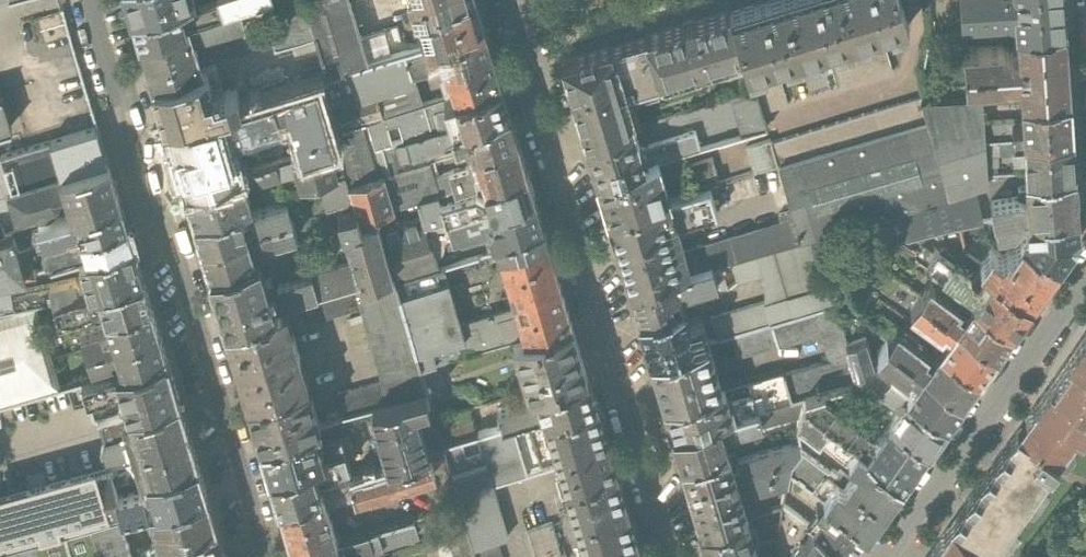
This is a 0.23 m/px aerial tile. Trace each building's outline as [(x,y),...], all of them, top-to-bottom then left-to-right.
[(134,11),(170,0),(130,0),(134,11)] [(134,11),(141,34),(244,4),(257,0),(210,0),(185,7),(183,0),(170,0),(134,11)] [(268,22),(275,48),(316,37),(304,0),(274,0),(278,19),(268,22)] [(316,37),(328,73),(404,49),(396,25),(364,36),(352,0),(304,0),(316,37)] [(429,44),(485,27),(476,0),(415,0),(429,44)] [(732,11),(745,58),(749,71),(910,17),(904,0),(768,0),(732,11)] [(963,20),(1017,16),(1018,28),(1065,25),(1064,0),(962,0),(963,20)] [(244,4),(141,34),(156,83),(202,71),(193,43),(251,26),(244,4)] [(60,10),(38,17),(44,42),(67,35),(60,10)] [(745,58),(732,11),(711,17),(613,46),(627,93),(745,58)] [(1018,48),(963,50),(962,87),(1020,87),(1021,98),(1071,95),(1068,62),(1065,25),(1018,28),(1018,48)] [(429,44),(404,49),(415,76),(449,64),(458,94),(500,81),(498,74),(485,27),(429,44)] [(888,68),(886,43),(755,84),(763,108),(888,68)] [(627,93),(613,46),(563,61),(585,141),(636,125),(627,93)] [(328,73),(275,91),(282,114),(292,110),(297,131),(246,148),(252,168),(275,162),(337,144),(333,132),(369,121),(425,104),(415,76),(404,49),(328,73)] [(215,68),(202,71),(215,96),(202,101),(205,113),(245,100),(238,92),(223,93),(215,68)] [(202,71),(156,83),(167,124),(205,113),(202,101),(215,96),(202,71)] [(425,104),(369,121),(378,150),(509,109),(508,106),(501,85),(500,81),(458,94),(425,104)] [(282,114),(275,91),(245,100),(205,113),(207,127),(219,122),(226,130),(237,130),(277,119),(282,114)] [(8,191),(65,174),(55,138),(48,113),(9,124),(1,95),(0,95),(0,193),(8,191)] [(1073,124),(1071,95),(1021,98),(1022,122),(1007,123),(1009,136),(1023,135),(1074,132),(1073,124)] [(752,175),(720,184),(726,212),(787,193),(798,243),(987,184),(985,98),(918,99),(773,148),(771,140),(747,150),(752,175)] [(378,150),(386,177),(422,166),(420,160),(413,161),(411,155),(467,138),(473,150),(517,137),(515,132),(513,125),(509,109),(378,150)] [(459,171),(456,156),(422,166),(386,177),(378,150),(369,121),(333,132),(337,144),(345,173),(353,199),(356,209),(362,226),(379,220),(378,215),(419,202),(440,196),(455,191),(449,174),(459,171)] [(636,125),(585,141),(598,181),(648,165),(636,125)] [(1023,135),(1025,172),(1076,170),(1075,141),(1074,132),(1023,135)] [(473,150),(456,156),(459,171),(449,174),(455,191),(490,180),(526,169),(519,144),(517,137),(473,150)] [(337,144),(275,162),(278,177),(283,192),(319,182),(345,173),(337,144)] [(119,198),(108,160),(65,174),(8,191),(15,217),(34,213),(47,216),(60,209),(58,198),(64,195),(68,214),(119,198)] [(715,160),(666,177),(673,201),(680,228),(726,212),(720,184),(715,160)] [(648,165),(598,181),(610,220),(673,201),(666,177),(661,161),(648,165)] [(278,177),(275,162),(252,168),(186,187),(196,220),(240,207),(251,202),(246,181),(249,179),(253,182),(278,177)] [(469,199),(443,206),(447,223),(535,197),(528,174),(526,169),(490,180),(492,201),(487,204),(484,198),(469,199)] [(1076,170),(1025,172),(1028,214),(1080,209),(1077,177),(1076,170)] [(345,173),(319,182),(327,207),(353,199),(345,173)] [(0,193),(0,223),(4,221),(15,217),(8,191),(0,193)] [(419,202),(425,219),(428,229),(447,223),(443,206),(440,196),(419,202)] [(428,229),(433,246),(449,242),(478,234),(486,232),(488,237),(497,236),(501,251),(546,236),(537,204),(535,197),(447,223),(428,229)] [(68,214),(39,224),(42,236),(77,226),(81,235),(88,233),(125,220),(119,198),(68,214)] [(673,201),(610,220),(632,286),(676,272),(691,267),(680,228),(673,201)] [(293,218),(286,203),(253,212),(254,217),(245,223),(240,207),(196,220),(203,244),(293,218)] [(356,209),(338,214),(343,232),(348,231),(362,226),(356,209)] [(1083,234),(1080,209),(1028,214),(1027,224),(1021,232),(1061,261),(1067,257),(1083,234)] [(295,237),(293,218),(203,244),(211,272),(256,258),(252,242),(257,240),(264,246),(295,237)] [(433,246),(428,229),(425,219),(383,233),(395,274),(397,281),(441,269),(435,250),(433,246)] [(90,241),(46,254),(49,267),(80,257),(131,240),(125,220),(88,233),(90,241)] [(362,226),(348,231),(356,258),(310,273),(311,279),(278,288),(279,295),(271,298),(266,280),(272,279),(270,270),(264,272),(260,257),(256,258),(211,272),(226,323),(280,307),(311,299),(395,274),(383,233),(379,220),(362,226)] [(80,257),(85,281),(77,283),(75,274),(6,294),(4,283),(17,275),(25,281),(33,274),(18,263),(4,221),(0,223),(0,311),(36,303),(50,300),(141,274),(131,240),(80,257)] [(990,268),(1033,299),(1049,278),(1061,261),(1021,232),(1003,256),(992,248),(982,262),(990,268)] [(501,251),(490,254),(495,270),(508,266),(518,307),(521,322),(514,324),(517,340),(573,323),(565,296),(546,236),(501,251)] [(441,269),(397,281),(422,368),(513,342),(517,340),(514,324),(521,322),(518,307),(463,323),(445,268),(441,269)] [(1033,299),(990,268),(972,295),(1014,324),(1028,304),(1033,299)] [(676,272),(632,286),(641,317),(684,302),(676,272)] [(149,301),(141,274),(50,300),(57,319),(103,303),(106,316),(149,301)] [(391,403),(429,391),(422,368),(397,281),(395,274),(311,299),(318,319),(360,307),(383,381),(391,403)] [(918,290),(998,347),(1004,340),(1014,324),(972,295),(967,303),(929,275),(918,290)] [(998,347),(918,290),(908,304),(948,333),(941,343),(981,372),(998,347)] [(81,337),(84,351),(157,325),(149,301),(106,316),(108,330),(81,337)] [(684,302),(641,317),(655,362),(713,342),(684,302)] [(0,311),(0,407),(62,390),(36,303),(0,311)] [(280,307),(226,323),(249,401),(302,384),(295,361),(303,359),(293,333),(288,333),(280,307)] [(537,390),(588,373),(582,353),(573,323),(517,340),(513,342),(527,392),(537,390)] [(887,338),(966,393),(970,388),(981,372),(941,343),(935,350),(898,324),(887,338)] [(120,372),(166,358),(157,325),(84,351),(87,366),(117,356),(120,372)] [(868,335),(844,342),(854,379),(880,403),(896,381),(876,364),(868,335)] [(1049,388),(1085,412),(1085,336),(1049,388)] [(961,401),(966,393),(887,338),(876,355),(915,383),(911,390),(949,418),(961,401)] [(713,342),(655,362),(668,405),(687,399),(725,389),(713,342)] [(120,372),(84,384),(88,401),(119,393),(123,414),(178,397),(166,358),(120,372)] [(499,411),(501,419),(505,428),(545,416),(596,400),(594,395),(588,373),(537,390),(545,405),(538,408),(531,404),(499,411)] [(370,409),(391,403),(383,381),(339,394),(344,416),(370,409)] [(96,523),(118,515),(121,515),(117,497),(112,485),(108,468),(27,491),(8,435),(90,410),(88,401),(84,384),(62,390),(0,407),(0,546),(96,523)] [(261,441),(318,425),(322,423),(317,412),(317,406),(315,400),(309,399),(302,384),(249,401),(261,441)] [(1085,428),(1085,412),(1049,388),(1036,407),(1080,436),(1085,428)] [(677,435),(719,421),(734,417),(725,389),(687,399),(668,405),(677,435)] [(949,418),(911,390),(891,417),(929,444),(944,424),(949,418)] [(389,469),(430,455),(417,410),(433,406),(429,391),(391,403),(370,409),(389,469)] [(108,468),(112,485),(147,474),(199,457),(178,397),(123,414),(93,423),(108,468)] [(596,400),(545,416),(559,466),(565,484),(616,467),(604,430),(599,412),(596,400)] [(1028,419),(928,556),(991,556),(1080,436),(1036,407),(1028,419)] [(472,411),(436,420),(445,448),(480,436),(472,411)] [(559,466),(545,416),(505,428),(486,434),(480,436),(445,448),(463,506),(468,525),(475,546),(498,540),(511,536),(494,485),(559,466)] [(922,455),(929,444),(891,417),(867,450),(906,477),(913,468),(922,455)] [(486,424),(486,434),(505,428),(501,419),(486,424)] [(719,421),(677,435),(687,467),(726,450),(719,421)] [(271,473),(345,451),(338,436),(329,439),(329,447),(321,448),(318,425),(261,441),(271,473)] [(824,499),(867,532),(887,504),(906,477),(867,450),(859,441),(847,458),(854,463),(843,477),(804,447),(786,471),(824,499)] [(726,450),(687,467),(707,533),(750,516),(733,448),(726,450)] [(271,473),(278,500),(353,478),(345,451),(271,473)] [(294,554),(337,543),(325,502),(334,499),(364,499),(438,477),(430,455),(389,469),(353,478),(278,500),(294,554)] [(138,491),(117,497),(121,515),(150,508),(209,491),(199,457),(147,474),(152,496),(145,498),(138,491)] [(627,507),(616,467),(565,484),(587,556),(643,556),(627,507)] [(150,508),(158,539),(218,522),(209,491),(150,508)] [(867,532),(824,499),(817,508),(834,520),(824,534),(850,553),(858,542),(867,532)] [(463,506),(414,521),(420,538),(468,525),(463,506)] [(104,556),(129,556),(118,515),(96,523),(104,556)] [(758,547),(750,516),(707,533),(714,556),(731,556),(758,547)] [(414,521),(337,543),(341,556),(354,556),(408,541),(408,551),(419,549),(420,538),(414,521)] [(158,539),(163,556),(182,556),(225,545),(218,522),(158,539)] [(0,546),(0,556),(80,556),(84,556),(85,556),(104,556),(96,523),(0,546)] [(528,532),(536,556),(563,556),(553,524),(528,532)] [(850,553),(824,534),(815,528),(792,556),(848,556),(850,553)] [(136,547),(139,556),(163,556),(158,539),(136,547)] [(475,546),(478,556),(504,556),(498,540),(475,546)] [(337,543),(294,554),(295,556),(341,556),(337,543)] [(182,556),(228,556),(225,545),(182,556)] [(442,555),(443,556),(478,556),(475,546),(442,555)] [(731,556),(761,556),(758,547),(731,556)]
